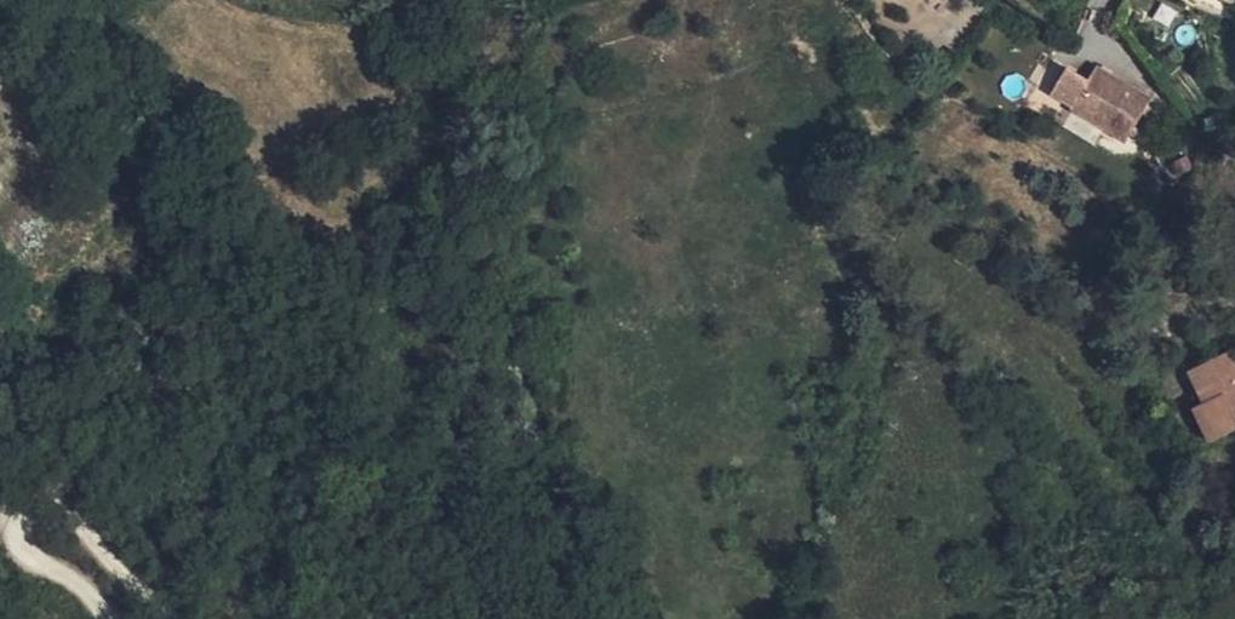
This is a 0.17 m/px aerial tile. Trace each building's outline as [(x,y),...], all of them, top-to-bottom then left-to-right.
[(1076,68),(1060,93),(1081,104),(1077,111),(1133,144),(1158,98),(1104,67),(1098,78),(1076,68)] [(1233,337),(1184,354),(1187,361),(1197,387),(1189,390),(1183,392),(1196,428),(1234,415),(1234,346),(1233,337)]
